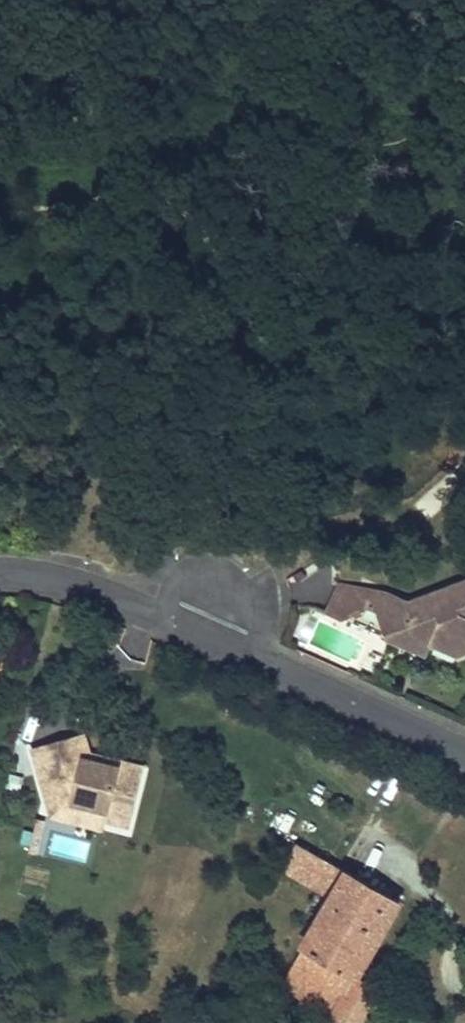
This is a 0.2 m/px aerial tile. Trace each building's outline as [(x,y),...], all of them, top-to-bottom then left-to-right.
[(398,645),(423,632),(429,635),(426,642),(454,655),(464,652),(464,580),(451,585),(445,600),(441,607),(421,597),(416,599),(405,604),(393,598),(382,593),(336,585),(329,599),(324,612),(340,619),(342,614),(347,616),(356,612),(367,608),(389,617),(383,629),(385,634),(386,639),(398,645)] [(451,585),(421,597),(441,607),(445,600),(451,585)] [(423,632),(398,645),(420,655),(426,642),(429,635),(423,632)] [(141,773),(142,767),(89,753),(84,735),(77,737),(83,757),(83,759),(141,773)] [(127,827),(141,773),(83,759),(83,757),(77,737),(31,750),(41,783),(47,782),(55,809),(71,805),(106,813),(104,822),(127,827)] [(104,822),(106,813),(71,805),(55,809),(47,782),(41,783),(51,818),(102,830),(104,822)] [(398,904),(295,844),(288,856),(280,870),(298,880),(331,898),(325,909),(277,992),(292,1000),(330,1022),(356,978),(398,904)] [(330,1022),(331,1022),(357,1022),(375,990),(356,978),(330,1022)]
